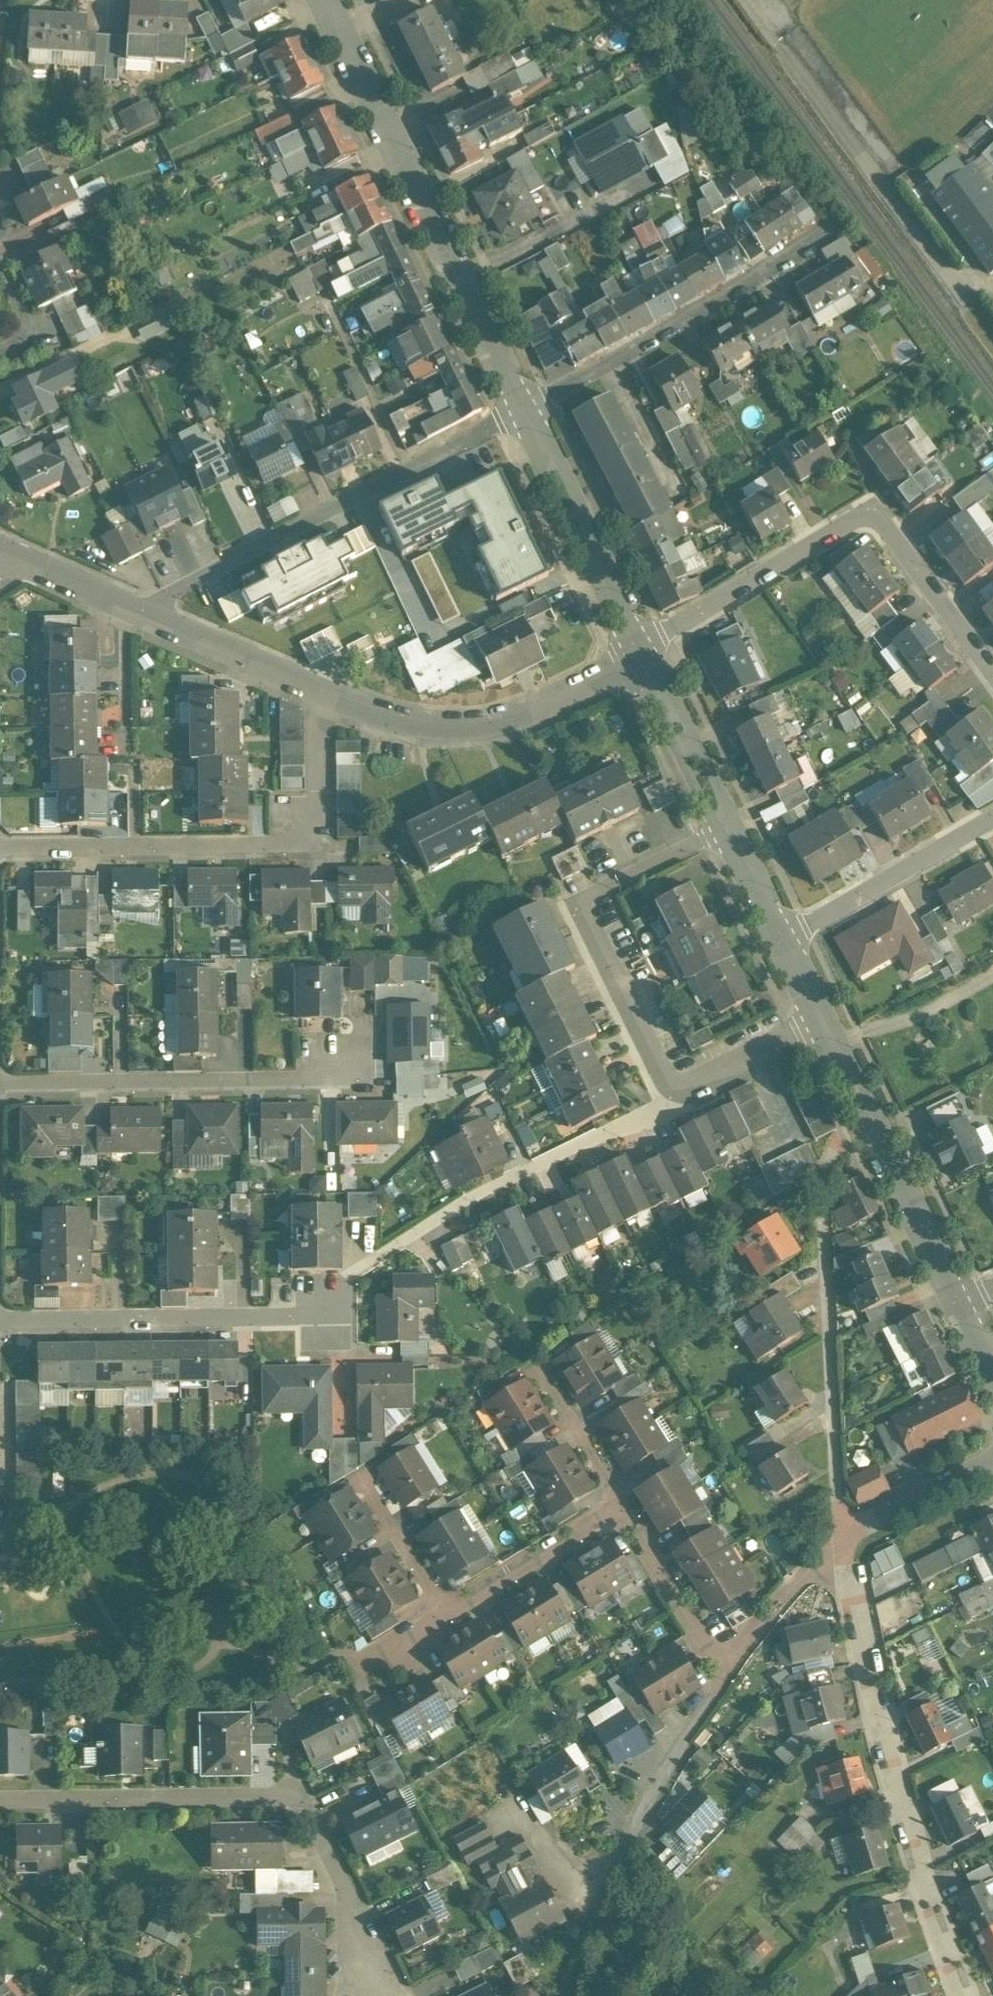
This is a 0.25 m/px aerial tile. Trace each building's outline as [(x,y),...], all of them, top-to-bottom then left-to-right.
[(245,25),(246,24),(277,9),(273,0),(232,0),(245,25)] [(159,6),(131,5),(128,38),(128,39),(157,41),(159,6)] [(188,8),(159,6),(157,41),(185,43),(188,8)] [(431,10),(399,27),(415,60),(448,44),(431,10)] [(208,14),(196,20),(206,40),(218,34),(208,14)] [(58,19),(30,17),(28,51),(56,53),(58,19)] [(87,21),(58,19),(56,53),(84,55),(87,21)] [(245,25),(220,37),(230,56),(255,43),(246,24),(245,25)] [(107,37),(94,36),(92,68),(105,69),(107,37)] [(120,38),(107,37),(105,69),(104,82),(117,83),(120,38)] [(157,41),(128,39),(128,38),(126,62),(155,64),(156,58),(157,41)] [(301,39),(268,54),(279,77),(312,62),(301,39)] [(185,43),(157,41),(156,58),(185,59),(186,43),(185,43)] [(448,44),(415,60),(432,93),(465,77),(448,44)] [(488,86),(518,70),(509,53),(479,68),(488,86)] [(312,62),(279,77),(290,100),(323,85),(312,62)] [(518,71),(525,84),(541,76),(534,63),(518,71)] [(504,97),(527,87),(525,84),(518,71),(518,70),(488,86),(495,101),(504,97)] [(268,73),(254,79),(258,87),(272,80),(268,73)] [(495,101),(469,114),(471,119),(464,123),(471,137),(513,116),(504,97),(495,101)] [(131,139),(162,124),(150,99),(119,113),(131,139)] [(688,144),(704,136),(691,106),(674,114),(688,144)] [(334,108),(302,124),(308,136),(313,147),(345,131),(334,108)] [(652,133),(639,110),(624,119),(636,141),(652,133)] [(262,145),(299,130),(292,114),(256,129),(262,145)] [(460,114),(428,130),(439,153),(471,137),(464,123),(460,114)] [(513,116),(471,137),(478,151),(487,146),(489,149),(521,132),(513,116)] [(624,119),(575,146),(602,193),(650,166),(636,141),(624,119)] [(549,123),(523,137),(529,148),(555,133),(549,123)] [(680,149),(666,125),(653,132),(667,157),(680,149)] [(345,131),(313,147),(324,170),(357,154),(345,131)] [(652,133),(636,141),(650,166),(652,165),(667,157),(653,132),(652,133)] [(308,136),(280,149),(286,160),(299,154),(313,147),(308,136)] [(471,137),(439,153),(451,176),(482,160),(478,151),(471,137)] [(982,157),(970,166),(982,183),(992,175),(992,146),(982,157)] [(667,157),(652,165),(664,187),(688,173),(683,154),(680,149),(667,157)] [(54,184),(38,150),(16,160),(32,194),(54,184)] [(522,152),(506,160),(513,174),(515,173),(526,194),(540,186),(522,152)] [(299,154),(286,160),(290,168),(303,161),(299,154)] [(970,166),(931,195),(990,275),(992,273),(992,198),(982,183),(970,166)] [(751,174),(747,176),(744,172),(738,176),(753,199),(757,196),(753,191),(759,187),(751,174)] [(513,174),(474,195),(484,214),(490,211),(502,235),(538,217),(526,194),(515,173),(513,174)] [(753,199),(738,176),(732,180),(735,184),(731,186),(740,200),(746,196),(749,201),(753,199)] [(368,177),(336,193),(340,203),(347,216),(379,200),(368,177)] [(32,194),(17,202),(29,227),(76,204),(75,202),(69,205),(59,184),(69,180),(68,178),(54,184),(32,194)] [(712,183),(700,190),(706,200),(713,214),(714,214),(725,207),(712,183)] [(107,188),(79,201),(79,203),(81,202),(87,214),(113,201),(107,188)] [(787,198),(764,214),(781,239),(812,218),(802,204),(794,209),(787,198)] [(379,200),(347,216),(352,227),(358,239),(390,224),(379,200)] [(706,200),(697,204),(701,220),(713,214),(706,200)] [(340,203),(334,206),(334,205),(313,214),(320,229),(347,216),(340,203)] [(764,214),(741,229),(748,240),(740,245),(750,260),(781,239),(764,214)] [(666,236),(686,228),(681,215),(661,223),(666,236)] [(352,227),(347,216),(320,229),(312,233),(318,244),(338,234),(352,227)] [(74,220),(47,233),(53,246),(80,232),(74,220)] [(390,224),(372,234),(384,259),(403,249),(390,224)] [(702,226),(692,231),(696,242),(704,239),(705,238),(704,233),(702,226)] [(344,246),(358,239),(352,227),(338,234),(344,246)] [(725,234),(710,243),(708,232),(704,233),(705,238),(704,239),(705,245),(705,246),(704,247),(724,282),(745,270),(725,234)] [(312,233),(291,243),(296,255),(318,244),(312,233)] [(372,234),(357,242),(362,253),(329,270),(336,284),(346,279),(384,259),(372,234)] [(657,244),(653,236),(652,236),(650,234),(638,240),(644,251),(643,251),(649,267),(660,262),(667,258),(660,242),(657,244)] [(845,238),(823,250),(830,264),(853,253),(845,238)] [(570,265),(557,243),(544,250),(557,273),(570,265)] [(707,254),(679,271),(694,300),(724,282),(704,247),(705,246),(705,245),(703,246),(707,254)] [(59,247),(38,257),(42,265),(22,275),(39,309),(77,291),(69,275),(72,273),(59,247)] [(414,273),(403,249),(384,259),(391,272),(396,282),(414,273)] [(643,251),(626,260),(634,275),(640,272),(649,267),(643,251)] [(384,259),(346,279),(353,292),(391,272),(384,259)] [(325,261),(308,269),(319,292),(332,286),(336,284),(329,270),(325,261)] [(679,271),(668,277),(660,262),(649,267),(673,312),(694,300),(679,271)] [(832,266),(794,288),(812,317),(849,295),(832,266)] [(673,312),(649,267),(640,272),(644,283),(638,286),(641,292),(635,296),(651,324),(673,312)] [(319,292),(308,269),(289,280),(300,303),(319,293),(319,292)] [(396,282),(395,283),(406,306),(425,296),(414,273),(396,282)] [(336,284),(332,286),(330,292),(335,302),(353,292),(346,279),(336,284)] [(386,299),(361,312),(368,325),(406,306),(395,283),(382,290),(386,299)] [(610,310),(598,289),(600,288),(597,283),(591,287),(601,304),(584,313),(604,350),(625,338),(610,310)] [(556,294),(539,303),(541,307),(553,327),(553,326),(569,316),(569,315),(556,294)] [(425,296),(406,306),(416,327),(436,317),(425,296)] [(648,326),(632,297),(610,310),(625,338),(648,326)] [(770,303),(735,324),(755,358),(756,358),(785,340),(791,337),(788,332),(770,303)] [(368,325),(361,328),(367,338),(390,327),(395,337),(416,327),(406,306),(368,325)] [(541,307),(519,320),(535,353),(559,339),(560,338),(553,326),(553,327),(541,307)] [(579,310),(569,315),(569,316),(553,326),(560,338),(585,324),(585,323),(583,317),(579,310)] [(395,337),(395,338),(410,369),(433,358),(451,349),(436,317),(416,327),(395,337)] [(166,320),(141,328),(144,337),(169,330),(166,320)] [(560,338),(559,339),(575,367),(602,352),(585,323),(585,324),(560,338)] [(735,324),(702,344),(720,374),(733,366),(737,372),(757,360),(756,358),(755,358),(735,324)] [(816,351),(800,324),(788,332),(791,337),(785,340),(798,362),(816,351)] [(466,380),(451,349),(433,358),(438,370),(448,389),(466,380)] [(678,357),(649,372),(671,411),(699,395),(678,357)] [(433,358),(413,368),(419,380),(438,370),(433,358)] [(40,378),(16,389),(21,401),(14,405),(24,425),(31,422),(32,422),(39,419),(56,411),(49,396),(79,382),(70,364),(40,378)] [(369,396),(355,368),(343,374),(356,401),(369,396)] [(466,380),(448,389),(457,407),(463,419),(481,410),(466,380)] [(724,388),(720,381),(709,387),(719,405),(730,399),(724,388)] [(740,393),(734,383),(724,388),(730,399),(740,393)] [(303,393),(288,400),(300,426),(302,431),(318,424),(303,393)] [(218,416),(208,396),(194,402),(204,423),(218,416)] [(669,510),(609,397),(573,416),(634,531),(656,518),(669,510)] [(300,426),(288,400),(276,406),(283,422),(288,431),(300,426)] [(457,407),(434,418),(440,430),(463,419),(457,407)] [(362,409),(344,417),(347,423),(336,429),(352,462),(381,448),(362,409)] [(401,413),(390,418),(399,435),(410,429),(401,413)] [(899,414),(866,434),(874,444),(906,423),(899,414)] [(288,431),(283,422),(272,427),(277,438),(278,437),(283,448),(294,443),(288,431)] [(906,423),(874,444),(871,454),(877,463),(906,442),(909,446),(918,440),(906,423)] [(5,446),(26,438),(22,426),(0,435),(5,446)] [(693,455),(678,427),(665,434),(680,462),(693,455)] [(200,428),(179,438),(190,459),(215,447),(209,435),(205,438),(200,428)] [(336,429),(323,435),(320,429),(304,437),(323,476),(352,462),(336,429)] [(874,444),(866,434),(856,439),(875,465),(877,463),(871,454),(874,444)] [(783,455),(788,464),(800,482),(833,462),(817,435),(783,455)] [(283,448),(278,437),(277,438),(248,452),(263,483),(279,476),(278,474),(292,467),(283,448)] [(45,451),(42,444),(11,460),(29,496),(62,479),(71,497),(90,488),(66,440),(45,451)] [(877,463),(875,465),(892,488),(923,465),(909,446),(906,442),(877,463)] [(777,445),(767,451),(777,468),(778,470),(788,464),(783,455),(777,445)] [(215,447),(190,459),(204,490),(220,482),(219,480),(233,474),(226,458),(221,460),(215,447)] [(923,465),(892,488),(910,513),(941,490),(923,465)] [(777,468),(766,475),(778,496),(789,489),(778,470),(777,468)] [(146,480),(169,527),(179,522),(178,520),(187,516),(190,515),(180,494),(168,470),(146,480)] [(499,474),(446,500),(454,518),(471,510),(476,518),(468,522),(475,536),(482,533),(489,546),(477,553),(499,598),(495,600),(496,603),(548,577),(529,538),(531,537),(499,474)] [(954,500),(964,513),(992,491),(992,489),(984,477),(954,500)] [(169,527),(146,480),(125,490),(137,515),(148,536),(150,535),(158,531),(159,532),(169,527)] [(446,500),(436,480),(378,509),(402,557),(416,550),(415,546),(458,525),(454,518),(446,500)] [(190,489),(180,494),(190,515),(187,516),(193,528),(206,521),(190,489)] [(769,490),(741,508),(761,541),(789,523),(769,490)] [(964,513),(929,539),(944,560),(980,534),(964,513)] [(128,524),(143,553),(156,547),(150,535),(148,536),(137,515),(127,521),(128,524)] [(634,531),(626,535),(636,557),(668,543),(656,518),(634,531)] [(143,553),(128,524),(104,537),(119,565),(143,553)] [(365,553),(375,548),(364,526),(354,532),(365,553)] [(343,537),(346,542),(355,559),(365,553),(354,532),(343,537)] [(276,564),(241,582),(247,593),(242,596),(250,612),(256,610),(264,625),(298,607),(302,614),(331,599),(327,591),(357,576),(349,561),(355,559),(346,542),(340,545),(335,533),(305,549),(304,546),(275,562),(276,564)] [(944,560),(964,586),(992,564),(992,552),(980,534),(944,560)] [(850,542),(827,559),(835,571),(858,553),(850,542)] [(668,543),(636,557),(646,579),(678,564),(668,543)] [(858,553),(835,571),(852,593),(882,571),(866,548),(858,553)] [(460,617),(429,555),(412,563),(443,626),(460,617)] [(646,579),(646,580),(662,613),(694,598),(678,564),(646,579)] [(882,571),(852,593),(869,616),(886,602),(899,593),(882,571)] [(239,591),(229,596),(240,618),(250,612),(242,596),(239,591)] [(529,606),(524,595),(498,608),(504,619),(522,610),(529,606)] [(218,602),(230,623),(240,618),(229,596),(218,602)] [(529,606),(522,610),(528,622),(551,611),(545,598),(529,606)] [(886,602),(869,616),(880,630),(897,617),(886,602)] [(982,611),(992,626),(992,603),(982,611)] [(898,617),(871,637),(882,651),(892,644),(908,632),(898,617)] [(71,633),(70,619),(45,619),(45,634),(49,634),(50,666),(55,666),(96,665),(96,633),(71,633)] [(908,632),(892,644),(909,666),(938,644),(921,622),(908,632)] [(488,640),(481,644),(481,645),(491,664),(498,679),(537,660),(520,624),(488,640)] [(737,624),(715,635),(721,647),(736,640),(736,641),(743,638),(737,624)] [(343,649),(332,628),(321,633),(332,655),(343,649)] [(482,629),(426,657),(418,640),(397,650),(406,667),(405,667),(411,681),(423,675),(433,694),(479,672),(479,670),(469,651),(481,645),(481,644),(488,640),(482,629)] [(332,655),(321,633),(311,638),(321,660),(332,655)] [(373,647),(368,637),(347,647),(352,658),(373,647)] [(311,638),(300,644),(311,665),(321,660),(311,638)] [(721,647),(699,658),(707,676),(709,675),(722,700),(752,685),(745,670),(750,668),(736,641),(736,640),(721,647)] [(938,644),(909,666),(928,692),(957,670),(938,644)] [(481,645),(469,651),(479,670),(491,664),(481,645)] [(357,669),(379,658),(373,647),(352,658),(357,669)] [(96,697),(96,665),(55,666),(56,698),(96,697)] [(210,696),(209,677),(181,677),(182,692),(192,691),(192,696),(210,696)] [(781,692),(748,708),(755,723),(768,717),(788,707),(781,692)] [(236,728),(236,695),(210,696),(192,696),(192,727),(236,728)] [(938,695),(911,715),(920,727),(928,721),(947,707),(938,695)] [(96,729),(96,697),(56,698),(52,698),(53,730),(96,729)] [(947,707),(928,721),(936,731),(955,718),(947,707)] [(949,734),(963,752),(992,730),(992,727),(980,711),(949,734)] [(755,723),(736,732),(749,758),(781,743),(768,717),(755,723)] [(304,718),(280,719),(280,731),(304,730),(304,718)] [(236,760),(236,728),(196,728),(196,760),(200,760),(236,760)] [(97,761),(96,729),(53,730),(51,730),(51,762),(60,762),(65,762),(97,761)] [(304,742),(304,730),(280,731),(280,743),(304,742)] [(961,754),(976,774),(984,786),(992,779),(992,765),(991,763),(992,762),(992,730),(963,752),(961,754)] [(304,755),(304,742),(280,743),(281,755),(304,755)] [(781,743),(749,758),(766,795),(775,791),(798,779),(781,743)] [(360,766),(360,754),(337,754),(337,766),(360,766)] [(304,755),(281,755),(281,767),(305,767),(304,755)] [(97,761),(65,762),(60,762),(60,794),(105,793),(105,760),(97,761)] [(245,791),(245,760),(236,760),(200,760),(200,792),(245,791)] [(920,761),(903,770),(909,781),(917,794),(934,784),(920,761)] [(361,778),(361,766),(360,766),(337,766),(337,778),(361,778)] [(305,767),(281,767),(281,779),(305,779),(305,767)] [(618,769),(553,800),(565,825),(574,844),(639,812),(618,769)] [(976,774),(959,787),(968,798),(984,786),(976,774)] [(361,790),(361,778),(337,778),(337,790),(361,790)] [(305,779),(281,779),(281,791),(305,791),(305,779)] [(798,779),(775,791),(780,801),(803,790),(798,779)] [(665,780),(643,792),(654,813),(675,802),(665,780)] [(917,794),(909,781),(889,792),(893,799),(910,828),(930,816),(917,794)] [(510,799),(533,841),(565,825),(553,800),(544,782),(510,799)] [(361,802),(361,790),(337,790),(337,802),(361,802)] [(803,790),(780,801),(787,814),(809,801),(803,790),(804,790),(803,790)] [(246,823),(245,791),(200,792),(199,792),(199,824),(246,823)] [(105,824),(105,793),(60,794),(61,824),(105,824)] [(436,813),(460,855),(492,839),(479,814),(471,796),(436,813)] [(533,841),(510,799),(479,814),(492,839),(501,857),(533,841)] [(893,799),(883,804),(881,802),(870,808),(889,840),(910,828),(893,799)] [(873,823),(859,801),(847,808),(859,827),(861,831),(873,823)] [(361,814),(361,802),(337,802),(337,814),(361,814)] [(847,808),(846,806),(836,813),(848,833),(859,827),(847,808)] [(836,813),(835,812),(834,813),(836,816),(815,829),(812,825),(812,826),(839,870),(837,866),(858,854),(861,858),(862,857),(848,833),(836,813)] [(460,855),(436,813),(406,829),(427,872),(460,855)] [(361,826),(361,814),(337,814),(338,826),(361,826)] [(362,838),(361,826),(338,826),(337,826),(338,838),(359,838),(362,838)] [(839,870),(812,826),(811,826),(813,830),(791,843),(789,840),(787,841),(814,886),(815,885),(813,881),(836,867),(838,871),(839,870)] [(362,838),(359,838),(359,855),(390,854),(390,838),(362,838)] [(576,848),(552,860),(562,881),(587,869),(576,848)] [(968,873),(969,876),(939,894),(952,917),(965,909),(969,916),(992,903),(992,880),(984,864),(968,873)] [(237,870),(188,871),(188,879),(188,903),(189,903),(214,903),(214,926),(236,926),(236,909),(237,909),(237,870)] [(393,887),(393,870),(337,870),(338,903),(366,903),(367,921),(387,921),(387,888),(393,887)] [(139,875),(113,876),(114,896),(114,909),(116,909),(159,908),(159,872),(139,872),(139,875)] [(71,880),(71,873),(34,873),(35,909),(64,908),(64,931),(86,931),(86,910),(86,884),(86,877),(80,877),(80,880),(71,880)] [(298,879),(298,875),(261,875),(261,876),(262,877),(264,877),(264,886),(262,886),(262,898),(262,912),(289,911),(289,934),(311,934),(310,906),(310,882),(310,879),(298,879)] [(262,877),(261,876),(250,876),(250,898),(262,898),(262,886),(264,886),(264,877),(262,877)] [(188,903),(188,879),(174,879),(175,908),(189,908),(189,903),(188,903)] [(326,882),(310,882),(310,906),(326,905),(326,882)] [(98,896),(98,884),(86,884),(86,910),(99,910),(98,896)] [(687,887),(657,903),(675,936),(675,937),(705,921),(687,887)] [(19,890),(18,930),(31,930),(32,890),(19,890)] [(114,896),(98,896),(99,910),(99,922),(116,922),(116,909),(114,909),(114,896)] [(542,904),(498,926),(530,990),(564,974),(574,969),(542,904)] [(882,916),(863,927),(861,925),(837,939),(855,971),(871,962),(873,965),(897,950),(910,973),(929,962),(931,961),(920,942),(897,904),(881,913),(882,916)] [(935,944),(948,937),(933,912),(920,919),(930,936),(935,944)] [(705,921),(675,937),(675,936),(669,939),(689,981),(700,976),(729,961),(708,919),(705,921)] [(935,944),(930,936),(920,942),(931,961),(929,962),(932,967),(944,959),(943,958),(935,944)] [(964,971),(954,952),(943,958),(944,959),(954,976),(964,971)] [(375,959),(351,959),(352,989),(375,989),(375,959)] [(251,983),(251,960),(237,960),(237,983),(251,983)] [(127,986),(127,961),(113,961),(113,986),(127,986)] [(749,1001),(729,961),(700,976),(720,1015),(749,1001)] [(517,966),(504,973),(515,994),(528,987),(517,966)] [(216,972),(179,972),(179,1016),(216,1015),(216,972)] [(340,1018),(340,972),(297,973),(298,1018),(340,1018)] [(530,990),(521,995),(552,1060),(585,1044),(596,1038),(564,974),(530,990)] [(92,1017),(91,975),(48,976),(48,1018),(52,1018),(92,1017)] [(429,1058),(428,1006),(390,1006),(390,1062),(397,1062),(419,1062),(424,1062),(424,1058),(429,1058)] [(216,1015),(179,1016),(179,1056),(179,1057),(201,1057),(217,1057),(216,1015)] [(92,1051),(92,1017),(52,1018),(52,1049),(49,1049),(50,1073),(76,1073),(76,1058),(80,1058),(80,1051),(92,1051)] [(707,1028),(685,1039),(692,1053),(714,1042),(707,1028)] [(552,1060),(546,1063),(557,1084),(595,1065),(585,1044),(552,1060)] [(424,1058),(424,1062),(419,1062),(419,1076),(423,1076),(437,1075),(437,1060),(433,1060),(432,1058),(429,1058),(424,1058)] [(419,1062),(397,1062),(397,1077),(419,1076),(419,1062)] [(595,1065),(557,1084),(567,1106),(606,1087),(595,1065)] [(419,1076),(397,1077),(398,1095),(424,1093),(423,1076),(419,1076)] [(757,1098),(750,1083),(729,1094),(734,1104),(736,1108),(757,1098)] [(567,1106),(565,1107),(575,1129),(617,1108),(606,1087),(567,1106)] [(815,1087),(793,1098),(801,1112),(822,1101),(815,1087)] [(757,1098),(736,1108),(743,1123),(764,1112),(757,1098)] [(312,1105),(312,1107),(293,1107),(292,1101),(290,1101),(290,1107),(264,1108),(264,1115),(262,1115),(262,1135),(294,1134),(295,1157),(290,1157),(291,1173),(314,1173),(313,1138),(314,1138),(314,1105),(312,1105)] [(822,1101),(801,1112),(808,1126),(829,1115),(822,1101)] [(734,1104),(679,1130),(686,1145),(701,1175),(729,1161),(724,1149),(749,1136),(743,1123),(736,1108),(734,1104)] [(395,1106),(339,1107),(340,1144),(394,1143),(395,1106)] [(237,1153),(237,1108),(188,1108),(189,1147),(189,1154),(190,1154),(237,1153)] [(85,1126),(84,1109),(23,1110),(24,1158),(46,1157),(46,1145),(83,1145),(85,1145),(85,1126)] [(162,1153),(161,1109),(133,1109),(133,1112),(113,1112),(113,1109),(111,1109),(111,1126),(112,1149),(113,1149),(133,1149),(134,1153),(162,1153)] [(764,1112),(743,1123),(749,1136),(750,1137),(772,1126),(764,1112)] [(262,1135),(262,1115),(249,1115),(249,1140),(262,1140),(262,1135)] [(829,1115),(808,1126),(815,1140),(836,1130),(829,1115)] [(463,1137),(478,1171),(503,1159),(483,1120),(460,1132),(463,1137)] [(970,1134),(964,1120),(934,1135),(934,1141),(938,1150),(935,1151),(942,1165),(945,1164),(952,1177),(984,1161),(977,1148),(980,1147),(973,1132),(970,1134)] [(526,1148),(537,1142),(526,1122),(515,1128),(526,1148)] [(97,1126),(85,1126),(85,1145),(83,1145),(83,1156),(97,1156),(97,1154),(97,1126)] [(112,1149),(111,1126),(97,1126),(97,1154),(113,1154),(113,1149),(112,1149)] [(295,1157),(294,1134),(262,1135),(262,1140),(262,1157),(290,1157),(295,1157)] [(478,1171),(463,1137),(446,1145),(451,1156),(444,1160),(457,1187),(480,1175),(478,1171)] [(262,1157),(262,1140),(249,1140),(249,1157),(262,1157)] [(807,1144),(796,1150),(809,1175),(817,1170),(817,1169),(818,1167),(807,1144)] [(686,1145),(659,1158),(678,1197),(681,1202),(708,1188),(701,1175),(686,1145)] [(189,1154),(189,1147),(173,1147),(174,1170),(191,1170),(190,1154),(189,1154)] [(796,1150),(763,1166),(778,1195),(809,1175),(796,1150)] [(632,1172),(625,1157),(598,1171),(625,1224),(651,1210),(632,1172)] [(678,1197),(659,1158),(632,1172),(651,1210),(678,1197)] [(625,1224),(598,1171),(571,1184),(577,1197),(578,1197),(598,1237),(625,1224)] [(860,1178),(840,1188),(849,1207),(857,1223),(877,1213),(860,1178)] [(376,1194),(348,1194),(348,1218),(377,1218),(376,1194)] [(250,1220),(250,1196),(231,1196),(231,1220),(250,1220)] [(126,1197),(98,1197),(98,1221),(126,1221),(126,1197)] [(577,1197),(551,1210),(572,1252),(599,1239),(598,1237),(578,1197),(577,1197)] [(849,1207),(836,1213),(844,1229),(857,1223),(849,1207)] [(338,1226),(338,1208),(294,1209),(295,1271),(339,1271),(339,1238),(341,1237),(341,1226),(338,1226)] [(518,1209),(490,1223),(515,1273),(542,1260),(524,1223),(525,1223),(518,1209)] [(525,1223),(524,1223),(542,1260),(544,1266),(572,1252),(551,1210),(525,1223)] [(90,1240),(90,1211),(43,1212),(43,1214),(48,1213),(48,1254),(90,1254),(90,1251),(86,1251),(86,1240),(90,1240)] [(214,1252),(214,1214),(170,1214),(170,1216),(171,1216),(171,1231),(170,1231),(170,1253),(214,1252)] [(797,1253),(774,1218),(777,1217),(776,1216),(745,1236),(734,1243),(735,1245),(743,1257),(748,1253),(762,1276),(759,1278),(760,1279),(799,1253),(799,1252),(797,1253)] [(738,1227),(717,1240),(724,1252),(735,1245),(734,1243),(745,1236),(738,1227)] [(853,1232),(835,1239),(841,1254),(859,1247),(853,1232)] [(451,1242),(440,1247),(453,1272),(463,1267),(451,1242)] [(871,1244),(852,1252),(853,1253),(857,1263),(875,1255),(871,1244)] [(215,1292),(214,1252),(170,1253),(170,1274),(174,1274),(174,1291),(175,1292),(187,1292),(215,1292)] [(853,1253),(834,1261),(835,1272),(853,1264),(857,1263),(853,1253)] [(91,1287),(90,1254),(48,1254),(49,1287),(49,1288),(60,1287),(91,1287)] [(857,1263),(853,1264),(858,1276),(854,1278),(859,1289),(855,1291),(856,1292),(887,1279),(886,1278),(885,1278),(875,1255),(857,1263)] [(791,1274),(768,1289),(774,1298),(781,1294),(785,1300),(801,1289),(791,1274)] [(394,1296),(376,1296),(378,1344),(400,1343),(429,1342),(429,1341),(419,1341),(418,1335),(410,1336),(410,1306),(434,1306),(433,1278),(393,1279),(394,1296)] [(887,1279),(856,1292),(860,1302),(856,1303),(860,1313),(864,1312),(892,1300),(895,1298),(887,1279)] [(49,1288),(49,1287),(35,1287),(35,1300),(60,1299),(60,1287),(49,1288)] [(175,1292),(174,1291),(160,1291),(161,1308),(187,1308),(187,1292),(175,1292)] [(792,1314),(793,1313),(785,1300),(781,1294),(774,1298),(750,1314),(760,1331),(745,1340),(758,1360),(803,1331),(792,1314)] [(892,1300),(864,1312),(869,1324),(886,1316),(897,1312),(892,1300)] [(924,1313),(897,1326),(913,1360),(917,1358),(940,1347),(924,1313)] [(869,1324),(862,1327),(867,1337),(890,1327),(886,1316),(869,1324)] [(590,1321),(570,1334),(579,1348),(594,1339),(599,1336),(590,1321)] [(579,1348),(557,1362),(570,1384),(608,1361),(594,1339),(579,1348)] [(429,1342),(400,1343),(401,1357),(429,1357),(429,1342)] [(238,1382),(237,1343),(207,1344),(208,1383),(238,1382)] [(180,1383),(179,1344),(151,1345),(152,1383),(180,1383)] [(207,1344),(179,1344),(180,1383),(208,1383),(207,1344)] [(96,1390),(95,1345),(68,1346),(68,1385),(68,1391),(96,1390)] [(124,1390),(123,1345),(95,1345),(96,1390),(124,1390)] [(152,1383),(151,1345),(123,1345),(124,1390),(152,1389),(152,1383)] [(68,1385),(68,1346),(38,1346),(38,1382),(38,1386),(40,1386),(68,1385)] [(940,1347),(917,1358),(926,1378),(931,1388),(956,1376),(942,1346),(940,1347)] [(913,1360),(900,1366),(910,1386),(926,1378),(917,1358),(913,1360)] [(608,1361),(570,1384),(584,1406),(612,1389),(621,1383),(608,1361)] [(297,1373),(297,1368),(263,1368),(264,1414),(304,1413),(305,1448),(329,1448),(330,1448),(330,1438),(330,1367),(310,1367),(310,1373),(297,1373)] [(411,1406),(410,1367),(358,1368),(359,1437),(380,1437),(379,1406),(411,1406)] [(636,1373),(621,1383),(612,1389),(618,1400),(642,1384),(636,1373)] [(784,1373),(756,1389),(776,1421),(805,1404),(793,1384),(791,1385),(784,1373)] [(502,1377),(477,1393),(485,1406),(487,1405),(487,1404),(510,1390),(502,1377)] [(16,1382),(16,1394),(40,1394),(40,1386),(38,1386),(38,1382),(16,1382)] [(510,1390),(487,1404),(487,1405),(500,1427),(538,1404),(524,1382),(510,1390)] [(642,1384),(618,1400),(624,1410),(637,1402),(638,1402),(652,1393),(646,1382),(642,1384)] [(962,1386),(876,1428),(892,1462),(978,1420),(962,1386)] [(16,1394),(16,1407),(40,1406),(40,1394),(16,1394)] [(624,1410),(600,1425),(614,1447),(651,1424),(638,1402),(637,1402),(624,1410)] [(538,1404),(500,1427),(514,1449),(541,1432),(551,1426),(538,1404)] [(16,1407),(16,1419),(40,1419),(40,1406),(16,1407)] [(40,1430),(40,1419),(16,1419),(17,1431),(40,1430)] [(651,1424),(614,1447),(627,1469),(651,1454),(665,1446),(664,1446),(651,1424)] [(17,1431),(17,1443),(41,1443),(40,1430),(17,1431)] [(514,1449),(513,1449),(520,1460),(531,1453),(547,1443),(541,1432),(514,1449)] [(768,1432),(747,1445),(755,1457),(775,1444),(768,1432)] [(410,1436),(390,1448),(396,1459),(410,1450),(417,1446),(410,1436)] [(345,1438),(330,1438),(330,1448),(329,1448),(330,1486),(345,1476),(345,1438)] [(677,1438),(664,1446),(665,1446),(651,1454),(658,1464),(682,1449),(683,1448),(677,1438)] [(41,1454),(41,1443),(17,1443),(17,1455),(41,1454)] [(775,1444),(755,1457),(761,1467),(782,1454),(775,1444)] [(537,1463),(527,1470),(540,1492),(578,1469),(564,1447),(537,1463)] [(761,1467),(778,1494),(808,1475),(791,1448),(782,1454),(761,1467)] [(682,1449),(658,1464),(664,1475),(675,1468),(675,1469),(689,1460),(682,1449)] [(434,1489),(410,1450),(396,1459),(382,1468),(406,1506),(418,1498),(429,1501),(432,1490),(434,1489)] [(520,1460),(504,1470),(510,1481),(527,1470),(537,1463),(531,1453),(520,1460)] [(41,1466),(41,1454),(17,1455),(17,1466),(41,1466)] [(41,1478),(41,1466),(17,1466),(17,1479),(41,1478)] [(53,1466),(53,1492),(63,1492),(63,1466),(53,1466)] [(664,1475),(636,1492),(649,1512),(687,1489),(675,1469),(675,1468),(664,1475)] [(877,1468),(848,1482),(859,1504),(888,1490),(877,1468)] [(578,1469),(540,1492),(553,1514),(554,1514),(572,1503),(591,1491),(578,1469)] [(41,1492),(41,1478),(17,1479),(17,1492),(41,1492)] [(687,1489),(649,1512),(662,1533),(680,1521),(700,1509),(687,1489)] [(323,1505),(306,1516),(320,1538),(361,1513),(347,1491),(323,1505)] [(317,1495),(293,1510),(300,1520),(306,1516),(323,1505),(317,1495)] [(456,1499),(431,1514),(438,1524),(458,1512),(458,1513),(463,1510),(456,1499)] [(572,1503),(554,1514),(553,1514),(541,1521),(547,1532),(578,1513),(572,1503)] [(700,1509),(680,1521),(686,1532),(707,1519),(711,1517),(704,1506),(700,1509)] [(438,1524),(419,1536),(433,1558),(471,1534),(458,1513),(458,1512),(438,1524)] [(361,1513),(320,1538),(333,1560),(334,1560),(351,1550),(374,1535),(361,1513)] [(945,1550),(954,1567),(983,1553),(992,1548),(992,1517),(970,1528),(974,1537),(945,1550)] [(707,1519),(686,1532),(693,1542),(713,1530),(707,1519)] [(693,1542),(674,1554),(687,1574),(688,1573),(725,1550),(725,1549),(713,1530),(693,1542)] [(471,1534),(433,1558),(447,1580),(465,1569),(485,1556),(471,1534)] [(622,1560),(610,1541),(588,1555),(611,1592),(633,1579),(633,1578),(622,1560)] [(875,1554),(883,1573),(905,1564),(896,1545),(875,1554)] [(983,1553),(992,1574),(992,1548),(983,1553)] [(725,1550),(688,1573),(700,1592),(738,1569),(726,1549),(725,1549),(725,1550)] [(351,1550),(334,1560),(333,1560),(323,1566),(329,1577),(333,1575),(357,1560),(351,1550)] [(945,1550),(913,1566),(921,1583),(954,1567),(945,1550)] [(485,1556),(465,1569),(471,1579),(499,1562),(492,1551),(485,1556)] [(647,1578),(632,1554),(622,1560),(633,1578),(633,1579),(637,1585),(647,1578)] [(611,1592),(588,1555),(566,1568),(575,1584),(589,1606),(611,1592)] [(363,1570),(346,1581),(360,1603),(401,1578),(387,1556),(363,1570)] [(357,1560),(333,1575),(339,1585),(346,1581),(363,1570),(357,1560)] [(738,1569),(700,1592),(713,1613),(740,1596),(751,1589),(738,1569)] [(401,1578),(360,1603),(373,1625),(393,1613),(414,1600),(401,1578)] [(962,1594),(956,1607),(957,1610),(992,1593),(992,1579),(962,1594)] [(550,1588),(545,1581),(523,1595),(546,1632),(554,1645),(575,1633),(567,1619),(568,1618),(567,1616),(550,1588)] [(565,1591),(560,1582),(550,1588),(567,1616),(576,1610),(577,1610),(565,1591)] [(589,1606),(575,1584),(565,1591),(577,1610),(576,1610),(578,1612),(589,1606)] [(957,1610),(964,1623),(992,1609),(992,1593),(957,1610)] [(546,1632),(523,1595),(501,1608),(512,1627),(524,1645),(546,1632)] [(740,1596),(720,1609),(726,1619),(746,1606),(740,1596)] [(746,1606),(726,1619),(732,1629),(753,1616),(746,1606)] [(393,1613),(373,1625),(365,1630),(372,1640),(399,1623),(393,1613)] [(491,1639),(480,1621),(458,1635),(483,1675),(493,1669),(491,1666),(503,1659),(491,1639)] [(826,1623),(786,1632),(786,1634),(783,1635),(787,1653),(791,1652),(794,1665),(833,1656),(826,1623)] [(524,1645),(512,1627),(501,1633),(514,1654),(525,1647),(524,1645)] [(514,1654),(501,1633),(491,1639),(503,1659),(508,1667),(518,1661),(514,1654)] [(483,1675),(458,1635),(436,1648),(450,1672),(459,1686),(470,1678),(472,1681),(483,1675)] [(698,1661),(683,1637),(673,1643),(675,1647),(688,1667),(698,1661)] [(675,1647),(653,1661),(677,1699),(699,1686),(688,1667),(675,1647)] [(677,1699),(653,1661),(631,1674),(647,1701),(655,1713),(677,1699)] [(787,1701),(800,1698),(799,1696),(835,1687),(830,1669),(789,1676),(783,1683),(787,1701)] [(450,1672),(440,1678),(453,1699),(457,1706),(467,1699),(459,1686),(450,1672)] [(429,1684),(425,1678),(403,1691),(427,1731),(437,1725),(436,1723),(448,1715),(442,1705),(429,1684)] [(453,1699),(440,1678),(429,1684),(442,1705),(453,1699)] [(381,1705),(367,1683),(355,1690),(375,1726),(389,1718),(381,1705)] [(835,1687),(799,1696),(800,1698),(804,1714),(796,1716),(801,1733),(831,1725),(844,1722),(839,1705),(843,1704),(838,1686),(835,1687)] [(637,1707),(626,1690),(616,1696),(625,1711),(635,1726),(645,1720),(637,1707)] [(403,1691),(381,1705),(389,1718),(404,1742),(416,1735),(417,1737),(427,1731),(403,1691)] [(286,1692),(269,1703),(276,1718),(280,1724),(298,1715),(286,1692)] [(787,1701),(794,1738),(801,1733),(796,1716),(804,1714),(800,1698),(787,1701)] [(339,1700),(292,1724),(311,1762),(359,1737),(339,1700)] [(655,1713),(647,1701),(637,1707),(645,1720),(654,1735),(665,1728),(655,1713)] [(269,1703),(255,1703),(255,1717),(255,1738),(248,1738),(248,1746),(276,1746),(276,1718),(269,1703)] [(932,1704),(906,1717),(925,1755),(951,1742),(944,1727),(932,1704)] [(57,1735),(57,1706),(43,1706),(43,1735),(57,1735)] [(625,1711),(610,1720),(611,1722),(596,1732),(615,1763),(646,1744),(635,1726),(625,1711)] [(255,1717),(203,1718),(204,1749),(206,1748),(207,1771),(194,1771),(194,1774),(248,1773),(248,1746),(248,1738),(255,1738),(255,1717)] [(964,1718),(944,1727),(951,1742),(968,1734),(971,1732),(964,1718)] [(831,1725),(801,1733),(794,1738),(773,1753),(787,1766),(804,1748),(837,1739),(831,1725)] [(169,1729),(153,1729),(154,1759),(170,1759),(169,1729)] [(983,1740),(978,1729),(971,1732),(968,1734),(973,1744),(983,1740)] [(0,1731),(0,1776),(28,1776),(27,1730),(0,1731)] [(130,1734),(130,1730),(102,1730),(102,1744),(95,1744),(96,1748),(99,1748),(99,1764),(101,1764),(102,1773),(121,1773),(121,1768),(139,1768),(138,1734),(130,1734)] [(578,1747),(566,1754),(579,1775),(591,1768),(578,1747)] [(565,1753),(551,1761),(552,1762),(527,1778),(549,1814),(565,1804),(562,1800),(584,1786),(585,1786),(579,1775),(566,1754),(565,1753)] [(394,1759),(370,1771),(384,1799),(409,1787),(394,1759)] [(858,1759),(819,1769),(822,1780),(830,1778),(837,1803),(867,1795),(858,1759)] [(591,1768),(579,1775),(585,1786),(584,1786),(589,1794),(602,1786),(591,1768)] [(957,1795),(931,1808),(949,1846),(976,1833),(975,1832),(980,1830),(988,1826),(988,1825),(970,1788),(957,1795)] [(715,1816),(693,1794),(665,1823),(671,1829),(659,1841),(667,1848),(668,1848),(688,1868),(699,1856),(688,1844),(715,1816)] [(377,1801),(340,1819),(348,1837),(354,1834),(362,1851),(394,1835),(377,1801)] [(800,1817),(776,1842),(792,1857),(814,1835),(816,1833),(800,1817)] [(988,1825),(988,1826),(980,1830),(986,1842),(992,1839),(992,1822),(988,1825)] [(497,1848),(484,1823),(454,1839),(468,1865),(477,1861),(476,1859),(497,1848)] [(42,1827),(20,1827),(20,1861),(41,1860),(41,1871),(59,1870),(58,1829),(42,1829),(42,1827)] [(875,1827),(831,1840),(838,1863),(846,1860),(846,1863),(850,1862),(855,1877),(887,1868),(875,1827)] [(275,1830),(216,1830),(216,1865),(254,1865),(275,1866),(275,1830)] [(394,1835),(362,1851),(369,1865),(401,1850),(394,1835)] [(497,1848),(476,1859),(477,1861),(492,1889),(497,1886),(506,1903),(537,1887),(528,1870),(536,1866),(520,1835),(497,1848)] [(814,1835),(792,1857),(803,1867),(825,1845),(814,1835)] [(688,1868),(668,1848),(667,1848),(657,1859),(674,1882),(688,1868)] [(89,1883),(88,1857),(69,1857),(70,1883),(89,1883)] [(275,1866),(254,1865),(255,1895),(288,1895),(313,1894),(313,1871),(276,1872),(275,1866)] [(965,1876),(972,1890),(983,1885),(992,1880),(992,1877),(988,1865),(965,1876)] [(451,1866),(426,1879),(433,1893),(459,1880),(451,1866)] [(506,1903),(505,1903),(524,1938),(559,1920),(540,1885),(537,1887),(506,1903)] [(957,1898),(975,1936),(992,1928),(992,1905),(983,1885),(972,1890),(957,1898)] [(288,1908),(288,1895),(255,1895),(253,1895),(249,1895),(249,1914),(256,1914),(256,1908),(288,1908)] [(311,1895),(289,1896),(289,1907),(311,1906),(311,1895)] [(418,1897),(386,1913),(387,1916),(389,1915),(406,1949),(405,1950),(406,1952),(437,1936),(430,1921),(432,1919),(429,1913),(427,1915),(418,1897)] [(898,1905),(860,1918),(866,1937),(871,1935),(876,1950),(910,1938),(898,1905)] [(324,1970),(323,1907),(288,1908),(256,1908),(256,1914),(257,1946),(290,1946),(292,1972),(317,1971),(317,1970),(324,1970)] [(177,1918),(157,1908),(146,1931),(165,1941),(177,1918)] [(975,1936),(992,1973),(992,1928),(975,1936)] [(763,1929),(736,1955),(750,1969),(776,1943),(763,1929)] [(494,1947),(453,1967),(460,1982),(501,1962),(494,1947)] [(521,1954),(504,1964),(517,1989),(535,1979),(521,1954)] [(870,1973),(873,1971),(867,1956),(850,1961),(854,1970),(833,1990),(839,1995),(847,1995),(870,1973)] [(885,1983),(890,1995),(927,1995),(924,1988),(929,1986),(923,1969),(885,1983)] [(324,1970),(317,1970),(317,1971),(292,1972),(292,1995),(324,1995),(324,1970)] [(872,1993),(873,1992),(873,1990),(879,1988),(875,1975),(868,1977),(848,1995),(869,1995),(872,1993)] [(0,1980),(0,1995),(13,1995),(0,1980)] [(461,1995),(492,1995),(486,1984),(461,1995)] [(873,1990),(873,1992),(872,1993),(873,1995),(890,1995),(886,1985),(879,1988),(873,1990)]
